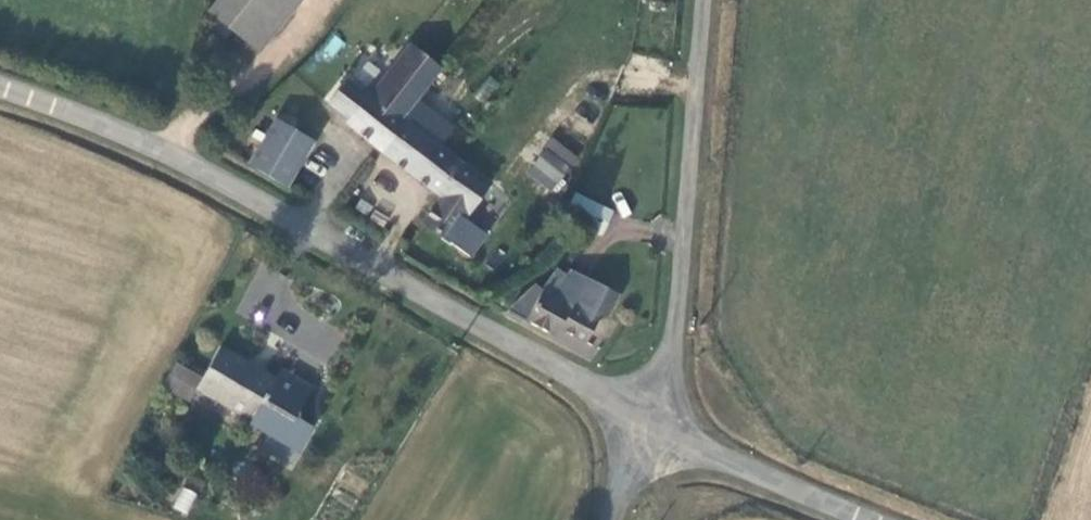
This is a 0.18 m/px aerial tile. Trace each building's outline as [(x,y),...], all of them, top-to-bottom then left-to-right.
[(193,29),(233,59),(277,0),(215,0),(193,29)] [(430,80),(393,53),(359,103),(353,106),(334,92),(321,112),(338,128),(336,131),(434,202),(413,233),(435,250),(479,191),(395,130),(430,80)] [(276,133),(257,121),(252,129),(240,150),(251,156),(238,180),(247,185),(274,200),(288,177),(300,156),(272,140),(276,133)] [(559,178),(535,158),(517,178),(541,199),(559,178)] [(603,235),(612,207),(572,194),(563,222),(603,235)] [(548,278),(535,301),(527,297),(497,319),(546,345),(552,338),(568,349),(583,329),(594,328),(609,303),(564,279),(560,285),(548,278)] [(277,390),(223,358),(204,390),(179,374),(161,403),(185,417),(195,402),(251,435),(250,437),(267,447),(270,441),(283,448),(313,398),(283,380),(277,390)] [(181,486),(172,509),(188,515),(197,492),(181,486)]
